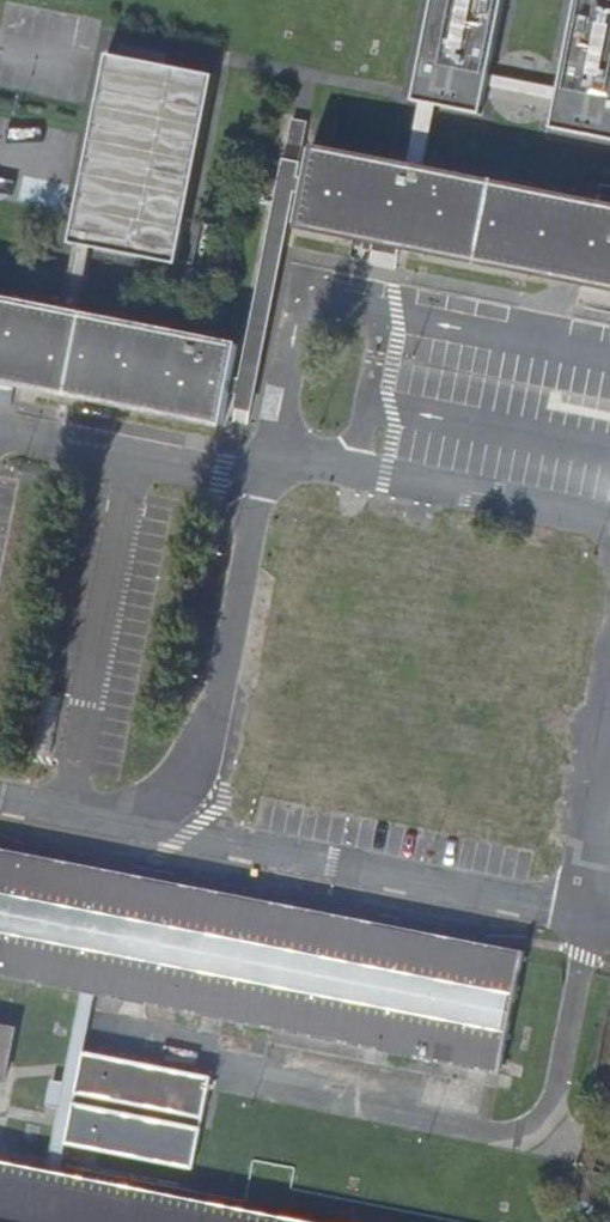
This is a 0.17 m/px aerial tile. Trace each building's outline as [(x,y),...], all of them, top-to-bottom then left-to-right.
[(423,170),(435,106),(480,115),(485,87),(556,101),(551,127),(550,129),(609,141),(609,0),(576,0),(558,90),(487,76),(503,0),(433,0),(412,101),(420,103),(407,167),(312,148),(305,182),(278,175),(239,383),(232,382),(239,347),(0,300),(0,384),(223,428),(229,394),(252,402),(295,193),(302,195),(295,229),(386,247),(609,291),(609,207),(423,170)] [(180,264),(216,72),(105,51),(68,243),(180,264)] [(499,1077),(523,954),(521,954),(521,956),(0,854),(0,977),(498,1074),(497,1076),(499,1077)] [(14,1032),(0,1029),(0,1083),(4,1084),(14,1032)] [(58,1175),(64,1146),(192,1171),(211,1078),(82,1053),(75,1089),(52,1085),(47,1107),(60,1110),(47,1173),(0,1164),(0,1221),(295,1221),(58,1175)]
